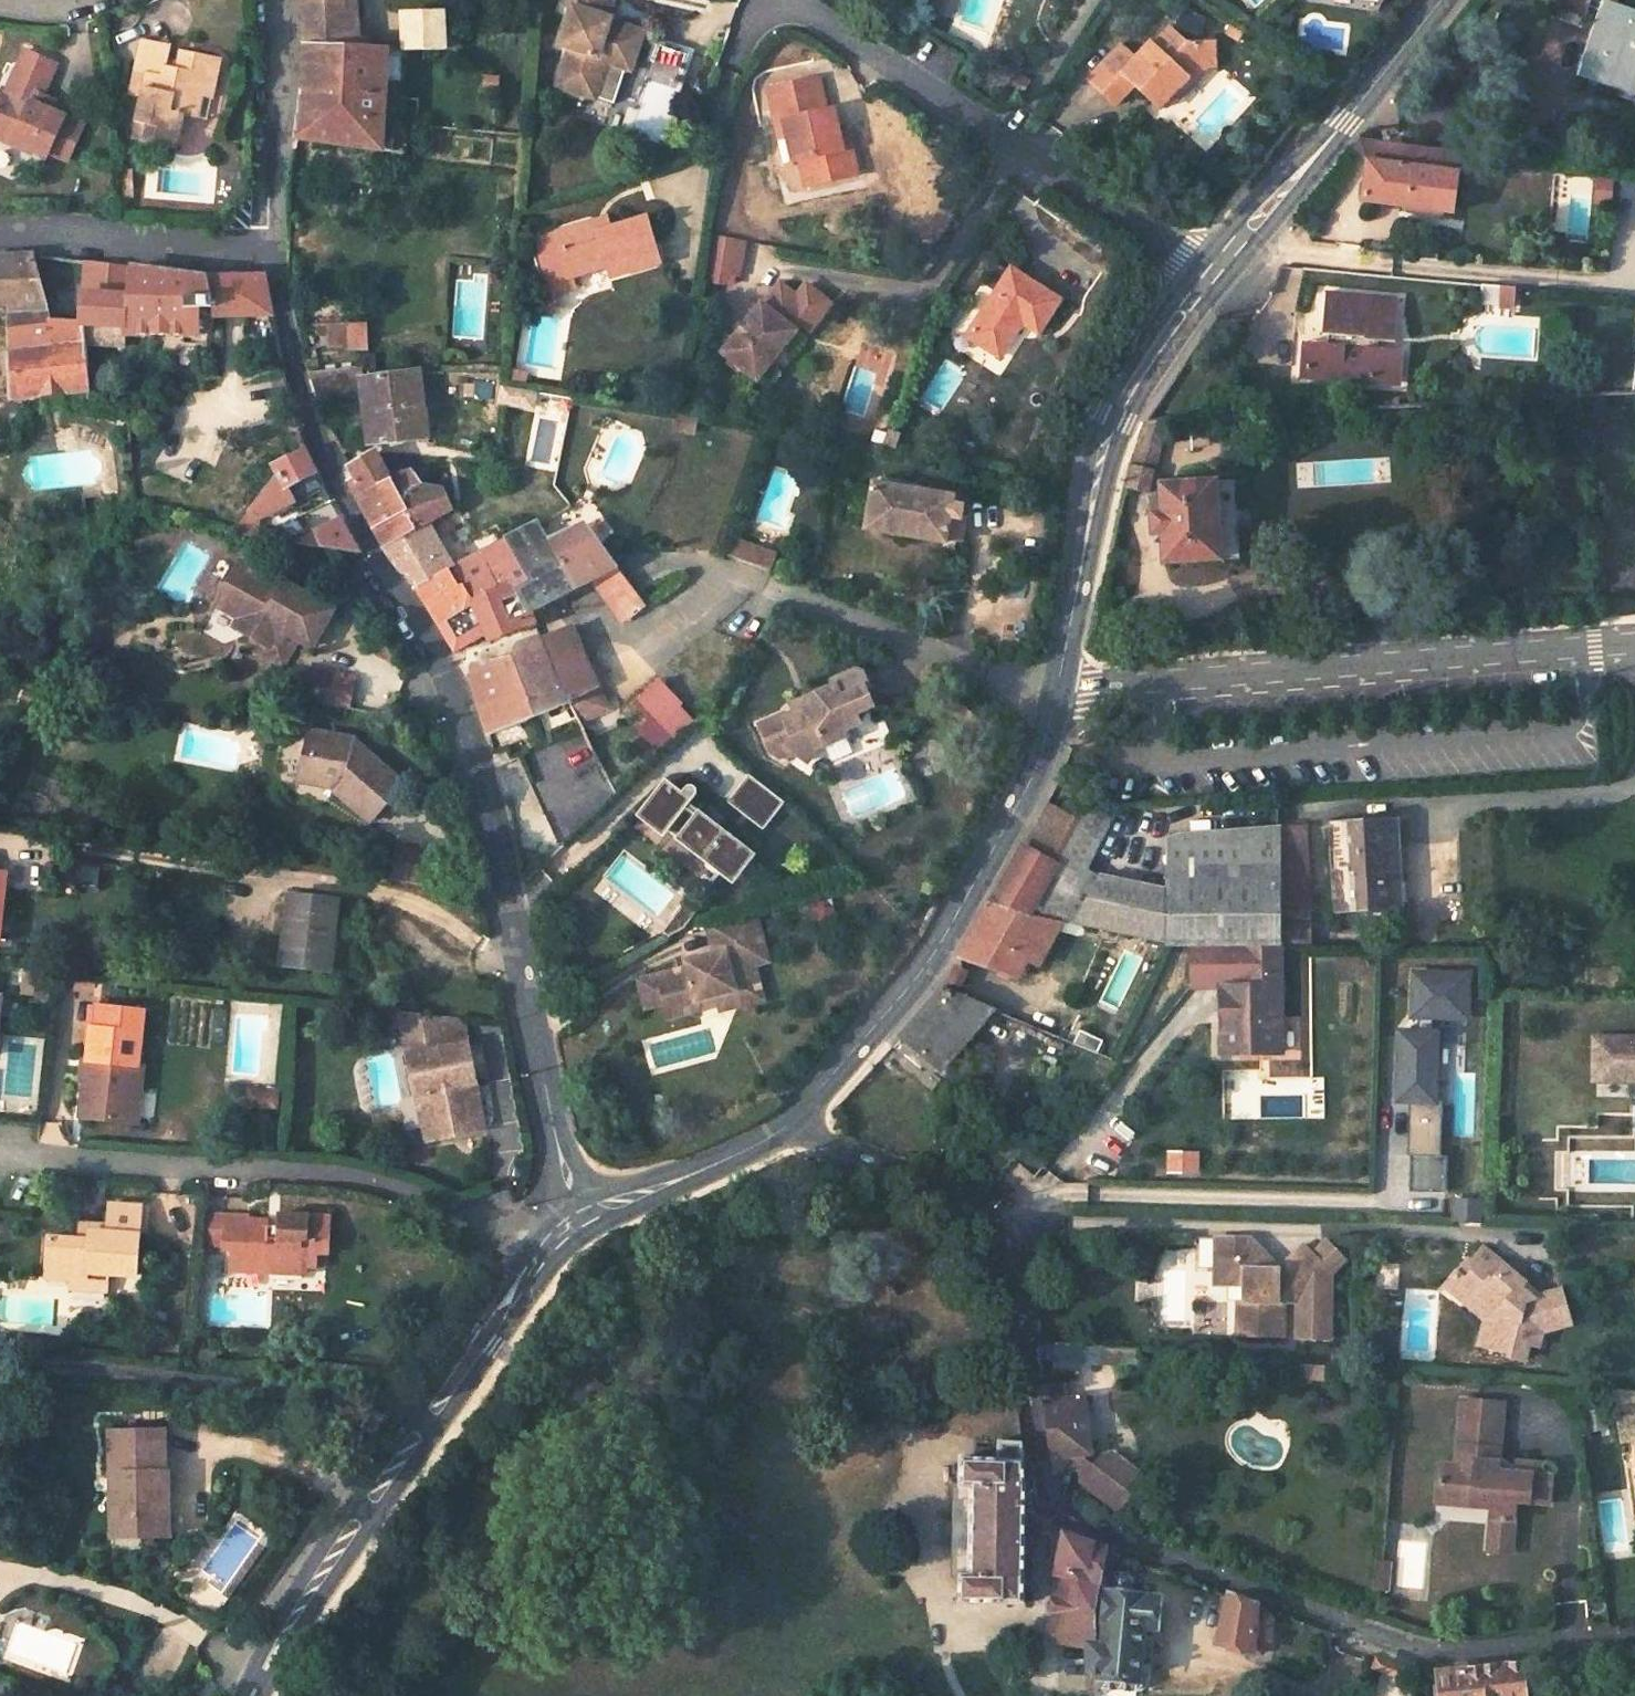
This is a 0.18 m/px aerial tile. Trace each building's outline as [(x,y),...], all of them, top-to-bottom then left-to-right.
[(390,153),(390,143),(381,142),(383,101),(386,52),(356,51),(356,49),(355,22),(354,0),(302,0),(302,5),(302,74),(298,113),(294,142),(390,153)] [(563,7),(569,9),(558,45),(568,48),(556,87),(581,96),(587,78),(598,81),(605,63),(626,70),(639,34),(612,25),(610,32),(600,28),(602,22),(603,19),(599,18),(605,0),(565,0),(563,7)] [(1375,0),(1349,0),(1348,9),(1373,13),(1375,0)] [(1584,27),(1593,0),(1560,0),(1554,17),(1584,27)] [(1634,77),(1634,12),(1608,3),(1582,78),(1629,95),(1634,77)] [(441,12),(402,13),(402,51),(402,52),(442,52),(442,27),(441,12)] [(610,32),(612,25),(602,22),(600,28),(610,32)] [(1231,25),(1226,32),(1238,40),(1243,32),(1231,25)] [(1113,107),(1131,88),(1148,104),(1162,89),(1171,99),(1195,72),(1206,73),(1217,72),(1216,44),(1184,45),(1170,31),(1151,51),(1146,46),(1131,61),(1118,49),(1087,82),(1113,107)] [(215,62),(179,55),(175,72),(164,70),(169,49),(138,43),(131,75),(145,78),(134,127),(147,130),(143,146),(174,153),(181,120),(195,123),(200,100),(204,80),(211,82),(215,62)] [(23,51),(6,84),(18,90),(14,99),(5,94),(0,104),(0,142),(6,145),(8,141),(40,157),(42,152),(62,162),(78,129),(46,112),(33,106),(38,96),(54,65),(23,51)] [(1206,73),(1195,72),(1171,99),(1175,103),(1206,73)] [(587,78),(581,96),(592,100),(598,81),(587,78)] [(211,82),(204,80),(200,100),(211,103),(215,83),(211,82)] [(822,112),(814,80),(767,89),(776,136),(784,134),(791,163),(798,161),(805,187),(855,177),(844,135),(836,136),(830,111),(822,112)] [(1158,113),(1171,99),(1162,89),(1148,104),(1158,113)] [(38,96),(33,106),(46,112),(51,103),(38,96)] [(784,134),(776,136),(782,164),(791,163),(784,134)] [(1374,144),(1371,163),(1457,175),(1460,156),(1374,144)] [(1371,163),(1366,202),(1453,213),(1457,175),(1371,163)] [(130,175),(119,174),(117,192),(128,193),(130,175)] [(1558,174),(1553,233),(1586,236),(1589,203),(1608,204),(1610,178),(1558,174)] [(587,226),(590,238),(610,231),(606,220),(587,226)] [(554,239),(532,245),(546,300),(570,293),(566,282),(605,270),(608,282),(657,266),(644,221),(610,231),(590,238),(587,226),(553,237),(554,239)] [(707,275),(737,281),(744,241),(715,236),(707,275)] [(0,258),(0,304),(16,305),(18,396),(86,389),(81,327),(57,323),(58,315),(50,314),(33,256),(0,258)] [(84,300),(81,327),(121,329),(121,337),(197,340),(197,335),(206,336),(212,330),(213,303),(269,308),(263,276),(211,279),(168,274),(85,264),(84,300)] [(1057,304),(1007,272),(965,337),(997,359),(1020,324),(1036,336),(1057,304)] [(721,353),(756,381),(793,332),(792,330),(808,308),(777,283),(761,305),(758,304),(721,353)] [(1504,313),(1517,314),(1519,296),(1490,294),(1489,309),(1505,310),(1504,313)] [(1323,383),(1324,369),(1341,370),(1340,383),(1360,386),(1361,380),(1400,384),(1403,353),(1373,352),(1374,343),(1394,344),(1395,321),(1387,320),(1388,301),(1330,296),(1328,315),(1332,322),(1331,339),(1337,340),(1336,349),(1318,347),(1317,362),(1298,360),(1296,380),(1323,383)] [(550,315),(546,300),(530,304),(528,317),(550,315)] [(1397,301),(1388,301),(1387,320),(1395,321),(1397,301)] [(365,325),(346,326),(348,349),(366,348),(365,325)] [(1298,360),(1317,362),(1318,347),(1299,346),(1298,360)] [(359,366),(307,373),(317,400),(361,388),(370,446),(424,439),(428,438),(419,370),(360,377),(359,366)] [(695,421),(677,418),(675,431),(693,434),(695,421)] [(1148,495),(1168,420),(1148,421),(1134,454),(1125,489),(1148,495)] [(332,435),(342,456),(361,448),(353,427),(332,435)] [(249,513),(259,521),(297,501),(290,486),(316,474),(304,451),(272,466),(278,477),(249,513)] [(375,453),(348,468),(354,480),(348,483),(366,516),(383,546),(401,571),(410,574),(418,585),(419,595),(452,649),(484,632),(485,635),(496,660),(472,661),(471,676),(470,682),(488,735),(551,709),(566,738),(583,731),(568,703),(599,689),(563,611),(539,624),(531,608),(543,602),(595,576),(627,620),(634,629),(628,634),(641,650),(651,642),(643,632),(654,623),(643,608),(569,507),(506,540),(479,554),(443,572),(418,527),(451,508),(442,489),(431,488),(424,488),(417,488),(410,472),(389,481),(379,460),(375,453)] [(1161,564),(1218,561),(1213,482),(1157,485),(1159,515),(1150,515),(1151,535),(1159,534),(1161,564)] [(864,530),(880,532),(888,487),(872,485),(864,530)] [(880,532),(943,543),(951,498),(888,487),(880,532)] [(338,518),(285,543),(337,552),(360,555),(338,518)] [(721,562),(729,565),(736,548),(728,545),(721,562)] [(729,565),(760,577),(767,560),(736,548),(729,565)] [(240,571),(273,589),(276,583),(243,565),(240,571)] [(273,589),(240,571),(219,611),(244,623),(262,632),(256,644),(251,651),(287,670),(301,642),(316,650),(335,614),(286,588),(282,594),(273,589)] [(256,644),(262,632),(244,623),(238,634),(256,644)] [(341,678),(311,673),(305,703),(335,709),(341,678)] [(817,687),(819,692),(801,699),(788,718),(769,726),(744,732),(755,758),(770,759),(778,750),(798,765),(802,764),(812,751),(833,742),(830,735),(846,728),(842,719),(859,711),(851,693),(854,692),(848,678),(841,676),(817,687)] [(677,701),(654,678),(622,709),(644,733),(655,722),(676,702),(677,701)] [(690,717),(676,702),(655,722),(669,737),(690,717)] [(583,731),(566,738),(577,758),(593,750),(583,731)] [(306,760),(310,735),(304,734),(299,762),(306,760)] [(327,793),(362,822),(395,783),(361,754),(358,758),(346,748),(347,741),(310,735),(306,760),(299,762),(295,763),(303,786),(318,779),(330,789),(327,793)] [(653,774),(624,818),(723,883),(746,848),(677,804),(684,794),(653,774)] [(722,802),(756,828),(777,801),(743,775),(722,802)] [(1071,820),(1060,842),(1065,842),(1091,854),(1112,813),(1081,819),(1078,823),(1071,820)] [(1080,869),(1091,854),(1065,842),(1060,842),(1030,828),(1019,848),(1055,863),(1080,869)] [(1391,828),(1334,830),(1337,913),(1392,912),(1391,828)] [(989,903),(958,958),(1009,978),(1013,970),(1018,973),(1022,965),(1021,962),(1018,960),(1019,956),(1031,962),(1049,925),(1111,947),(1166,946),(1242,945),(1242,989),(1219,989),(1220,1020),(1232,1020),(1232,1055),(1278,1055),(1277,945),(1307,945),(1307,921),(1307,914),(1280,915),(1280,833),(1280,832),(1178,840),(1165,844),(1166,896),(1096,881),(1095,882),(1082,870),(1080,869),(1055,863),(1019,848),(1005,874),(989,903)] [(1280,915),(1307,914),(1303,833),(1280,833),(1280,915)] [(391,879),(420,883),(424,852),(395,848),(391,879)] [(338,903),(291,898),(287,931),(293,932),(288,968),(329,973),(338,903)] [(763,958),(750,912),(702,925),(711,952),(682,959),(683,965),(635,977),(642,1004),(662,999),(665,1014),(696,1006),(695,1001),(714,996),(717,1007),(758,996),(749,962),(763,958)] [(1441,1099),(1433,1099),(1434,1032),(1430,1032),(1430,1015),(1445,1015),(1445,1016),(1463,1016),(1463,981),(1455,981),(1455,973),(1411,972),(1410,1015),(1414,1015),(1414,1032),(1397,1031),(1396,1100),(1408,1100),(1407,1156),(1410,1156),(1410,1191),(1445,1192),(1446,1156),(1440,1156),(1441,1099)] [(25,973),(24,989),(43,991),(45,975),(25,973)] [(937,990),(899,1037),(947,1049),(981,1006),(938,988),(937,990)] [(79,1104),(124,1108),(129,1069),(135,1069),(139,1032),(136,1032),(139,1011),(95,1007),(93,1028),(88,1027),(84,1062),(89,1062),(89,1071),(83,1071),(79,1104)] [(440,1122),(442,1135),(483,1127),(477,1097),(473,1097),(470,1083),(473,1082),(460,1019),(385,1011),(388,1024),(399,1022),(413,1091),(416,1090),(424,1126),(440,1122)] [(1220,1055),(1232,1055),(1232,1020),(1220,1020),(1220,1055)] [(1591,1042),(1590,1078),(1634,1079),(1634,1043),(1591,1042)] [(129,1069),(124,1108),(134,1110),(139,1069),(135,1069),(129,1069)] [(260,1097),(248,1096),(247,1107),(259,1109),(260,1097)] [(426,1138),(442,1135),(440,1122),(424,1126),(426,1138)] [(1452,1225),(1478,1225),(1479,1204),(1452,1203),(1452,1225)] [(46,1239),(45,1278),(69,1279),(107,1281),(107,1274),(135,1275),(138,1206),(104,1205),(104,1226),(103,1234),(85,1232),(85,1241),(46,1239)] [(206,1212),(203,1253),(223,1254),(224,1244),(246,1246),(245,1265),(267,1265),(266,1276),(307,1278),(307,1269),(319,1270),(320,1257),(331,1258),(333,1220),(282,1218),(281,1237),(269,1236),(270,1222),(249,1221),(249,1215),(206,1212)] [(46,1239),(85,1241),(85,1232),(103,1234),(104,1226),(48,1223),(46,1239)] [(1248,1242),(1215,1241),(1213,1275),(1226,1288),(1243,1288),(1240,1305),(1223,1304),(1222,1338),(1281,1340),(1282,1307),(1298,1308),(1296,1341),(1327,1342),(1328,1321),(1322,1320),(1322,1314),(1329,1308),(1329,1292),(1321,1285),(1330,1276),(1313,1258),(1307,1252),(1283,1275),(1279,1271),(1277,1274),(1267,1284),(1256,1272),(1261,1255),(1248,1242)] [(1313,1258),(1330,1276),(1345,1261),(1328,1243),(1313,1258)] [(222,1274),(266,1276),(267,1265),(245,1265),(246,1246),(224,1244),(223,1254),(222,1274)] [(1279,1271),(1283,1275),(1307,1252),(1303,1248),(1279,1271)] [(1506,1356),(1521,1360),(1526,1344),(1535,1346),(1537,1332),(1566,1324),(1557,1291),(1521,1301),(1512,1294),(1520,1283),(1479,1249),(1467,1264),(1472,1268),(1458,1286),(1471,1297),(1494,1315),(1491,1329),(1486,1348),(1507,1353),(1506,1356)] [(1256,1272),(1267,1284),(1277,1274),(1261,1255),(1256,1272)] [(1321,1285),(1329,1292),(1330,1276),(1321,1285)] [(1471,1297),(1458,1286),(1448,1278),(1442,1285),(1466,1304),(1471,1297)] [(106,1294),(107,1281),(69,1279),(68,1292),(106,1294)] [(1223,1304),(1240,1305),(1243,1288),(1226,1288),(1213,1287),(1212,1303),(1223,1304)] [(1476,1345),(1486,1348),(1491,1329),(1480,1327),(1476,1345)] [(1037,1356),(1098,1361),(1099,1345),(1035,1340),(1037,1356)] [(1137,1349),(1099,1345),(1098,1361),(1112,1362),(1136,1350),(1137,1349)] [(1136,1350),(1112,1362),(1120,1376),(1143,1363),(1136,1350)] [(1312,1366),(1290,1364),(1288,1378),(1311,1380),(1312,1366)] [(1633,1391),(1607,1388),(1617,1443),(1633,1441),(1634,1471),(1634,1404),(1633,1391)] [(1080,1482),(1116,1509),(1129,1492),(1122,1487),(1136,1470),(1111,1451),(1101,1453),(1095,1465),(1088,1455),(1090,1454),(1082,1400),(1044,1404),(1054,1471),(1079,1468),(1080,1482)] [(1488,1518),(1511,1519),(1512,1500),(1547,1502),(1548,1476),(1534,1475),(1535,1463),(1513,1462),(1512,1473),(1500,1473),(1493,1468),(1497,1403),(1455,1400),(1452,1467),(1435,1466),(1433,1505),(1489,1508),(1488,1518)] [(118,1539),(163,1538),(161,1474),(157,1474),(156,1434),(105,1435),(105,1497),(118,1496),(118,1539)] [(958,1579),(957,1602),(1024,1604),(1024,1520),(1023,1484),(1019,1442),(997,1442),(996,1459),(959,1458),(959,1485),(971,1485),(969,1579),(958,1579)] [(958,1579),(969,1579),(971,1485),(959,1485),(951,1485),(949,1578),(958,1579)] [(105,1539),(118,1539),(118,1496),(105,1497),(105,1539)] [(1509,1554),(1511,1519),(1488,1518),(1486,1552),(1509,1554)] [(1100,1548),(1056,1531),(1051,1555),(1063,1557),(1047,1638),(1087,1646),(1087,1668),(1095,1669),(1095,1676),(1131,1679),(1137,1625),(1152,1627),(1155,1600),(1125,1596),(1128,1580),(1093,1577),(1100,1548)] [(1375,1564),(1373,1583),(1388,1584),(1390,1565),(1375,1564)] [(1228,1595),(1214,1646),(1247,1657),(1249,1645),(1256,1648),(1267,1643),(1270,1623),(1265,1612),(1255,1610),(1256,1605),(1228,1595)] [(1525,1664),(1438,1674),(1439,1684),(1433,1690),(1433,1695),(1528,1695),(1525,1664)]
